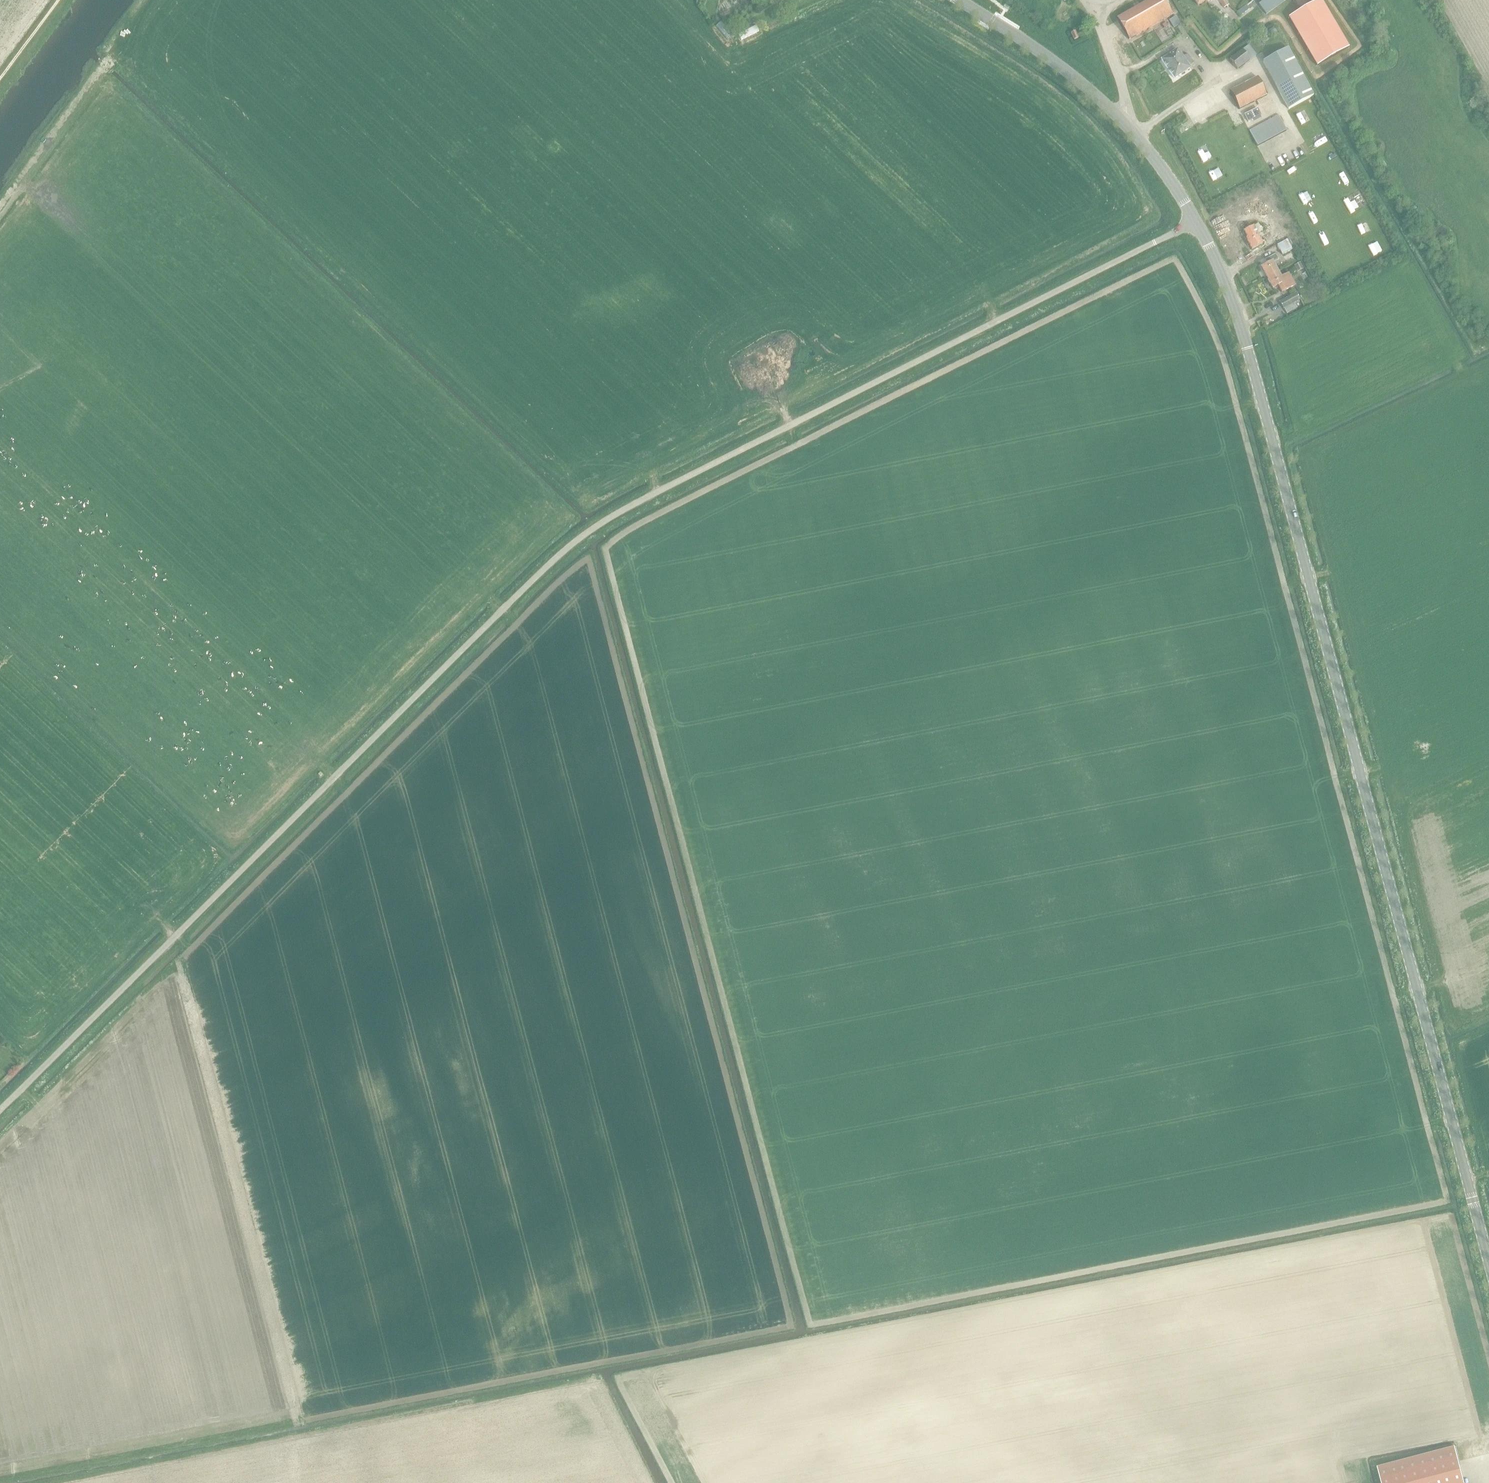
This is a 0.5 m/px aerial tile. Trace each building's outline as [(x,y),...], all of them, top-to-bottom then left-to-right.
[(1129,39),(1173,14),(1164,0),(1150,0),(1117,18),(1129,39)] [(1266,14),(1285,0),(1262,0),(1258,3),(1266,14)] [(1316,64),(1347,45),(1321,0),(1313,0),(1287,16),(1316,64)] [(1237,11),(1240,15),(1249,8),(1246,4),(1237,11)] [(1173,10),(1174,19),(1183,18),(1183,9),(1173,10)] [(1230,58),(1237,69),(1256,56),(1249,45),(1230,58)] [(1262,61),(1288,108),(1312,94),(1287,47),(1262,61)] [(1187,54),(1184,56),(1178,48),(1161,59),(1174,79),(1191,68),(1189,65),(1193,63),(1187,54)] [(1229,91),(1238,109),(1266,95),(1256,77),(1229,91)] [(1297,105),(1303,116),(1308,113),(1302,102),(1297,105)] [(1248,130),(1256,145),(1287,130),(1279,115),(1248,130)] [(1319,139),(1330,135),(1329,130),(1317,134),(1319,139)] [(1205,156),(1211,152),(1204,139),(1198,142),(1205,156)] [(1209,161),(1215,172),(1224,167),(1218,156),(1209,161)] [(1351,189),(1345,192),(1352,206),(1358,203),(1351,189)] [(1363,198),(1368,195),(1365,189),(1360,191),(1363,198)] [(1312,215),(1322,211),(1320,204),(1310,208),(1312,215)] [(1357,215),(1362,227),(1372,223),(1367,211),(1357,215)] [(1263,236),(1249,212),(1234,218),(1248,244),(1263,236)] [(1331,222),(1321,226),(1324,236),(1335,233),(1331,222)] [(1376,248),(1384,243),(1378,234),(1370,239),(1376,248)] [(1276,245),(1282,255),(1292,249),(1286,239),(1276,245)] [(1267,278),(1279,272),(1273,260),(1277,258),(1275,254),(1265,260),(1267,263),(1261,267),(1267,278)] [(1279,272),(1267,278),(1273,288),(1278,285),(1281,289),(1282,292),(1294,285),(1288,273),(1281,276),(1279,272)] [(1280,302),(1283,308),(1300,299),(1296,293),(1280,302)] [(1377,1467),(1382,1482),(1464,1482),(1455,1447),(1377,1467)]
